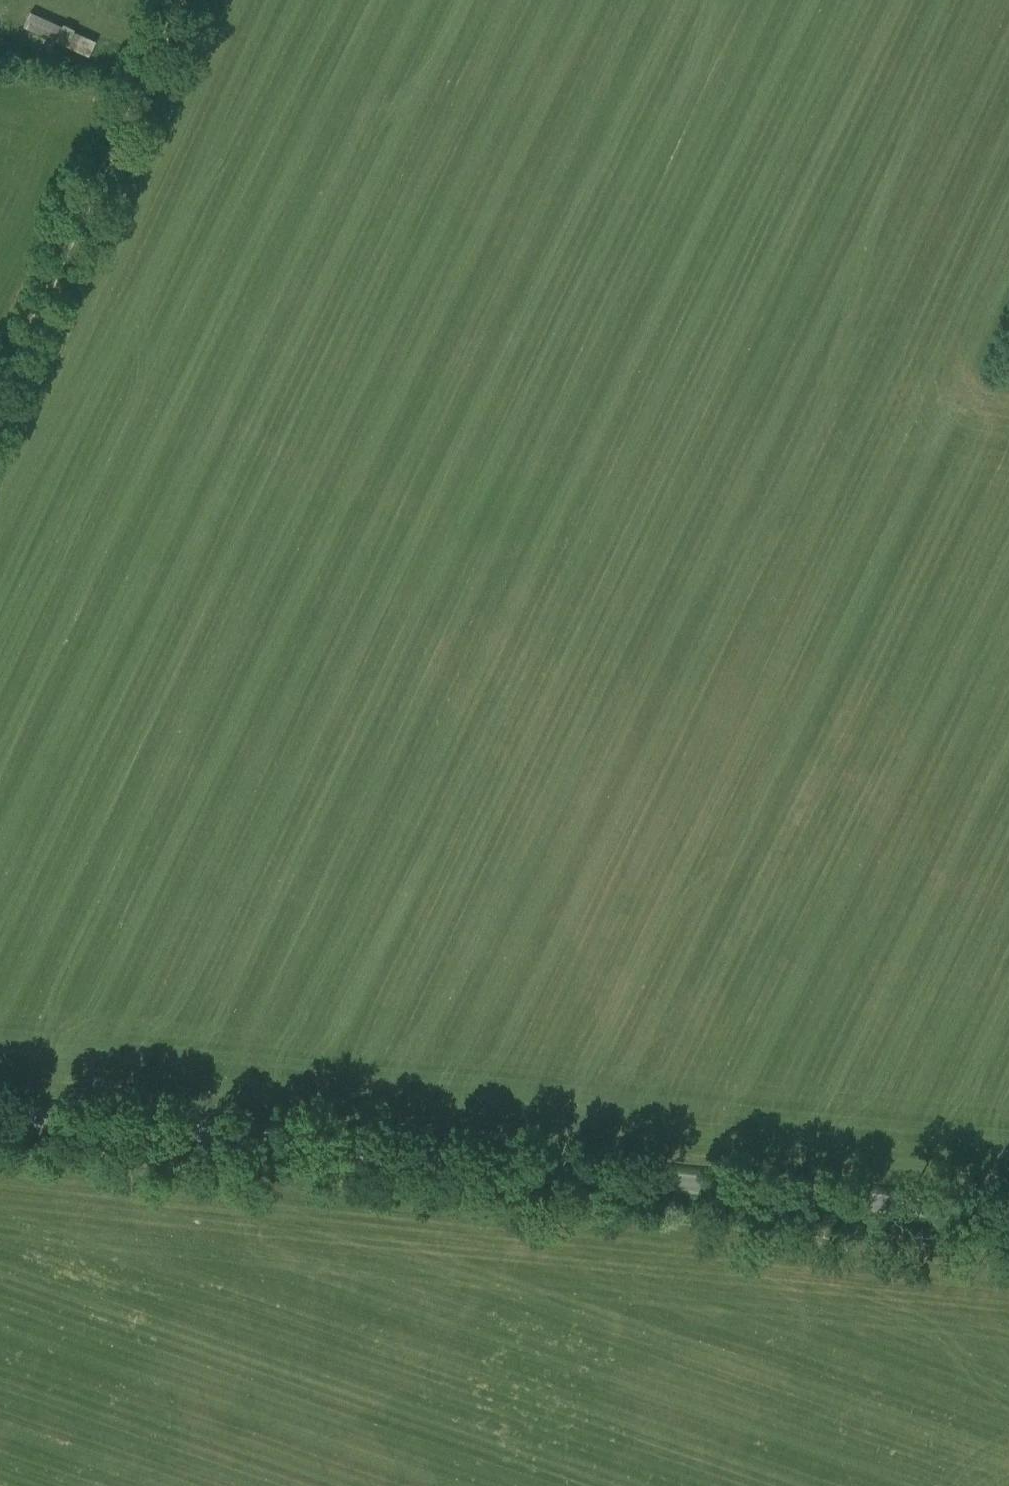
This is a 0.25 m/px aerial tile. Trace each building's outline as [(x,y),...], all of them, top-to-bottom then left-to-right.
[(29,10),(23,26),(92,54),(98,38),(29,10)]
